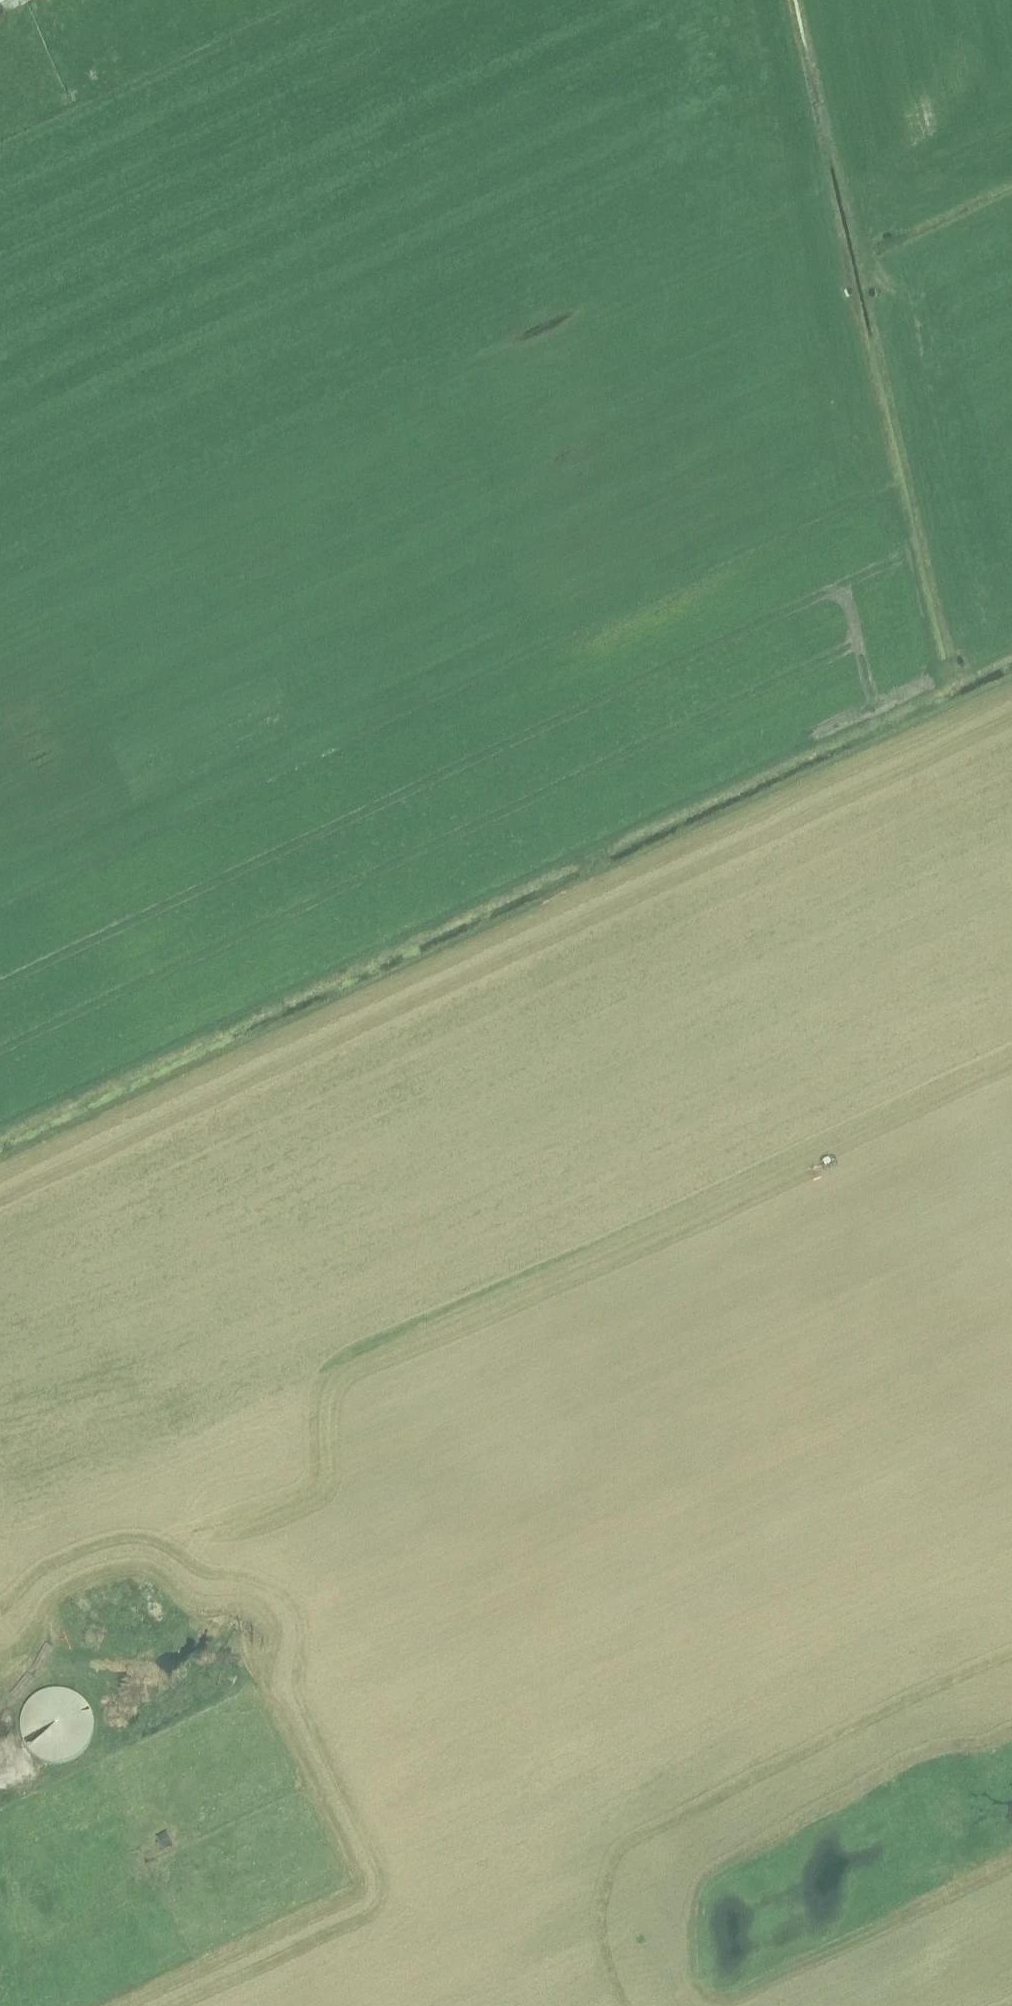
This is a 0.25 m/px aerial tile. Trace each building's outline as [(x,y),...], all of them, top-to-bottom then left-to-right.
[(94,1729),(94,1721),(93,1718),(91,1711),(88,1707),(85,1703),(81,1699),(74,1694),(66,1691),(60,1690),(52,1690),(46,1691),(39,1693),(32,1697),(27,1703),(22,1713),(20,1721),(21,1731),(24,1739),(29,1749),(37,1755),(44,1761),(53,1763),(62,1763),(73,1760),(80,1755),(87,1747),(93,1738),(94,1729)]
